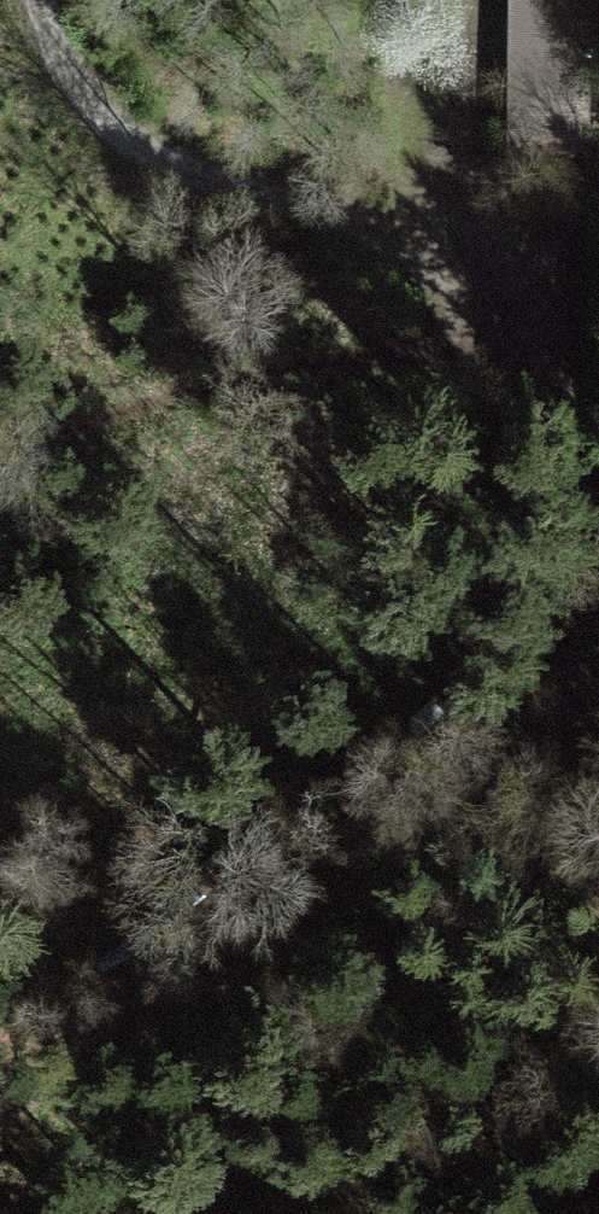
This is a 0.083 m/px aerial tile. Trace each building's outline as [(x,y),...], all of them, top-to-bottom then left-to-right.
[(505,172),(589,175),(593,0),(510,0),(505,172)]
